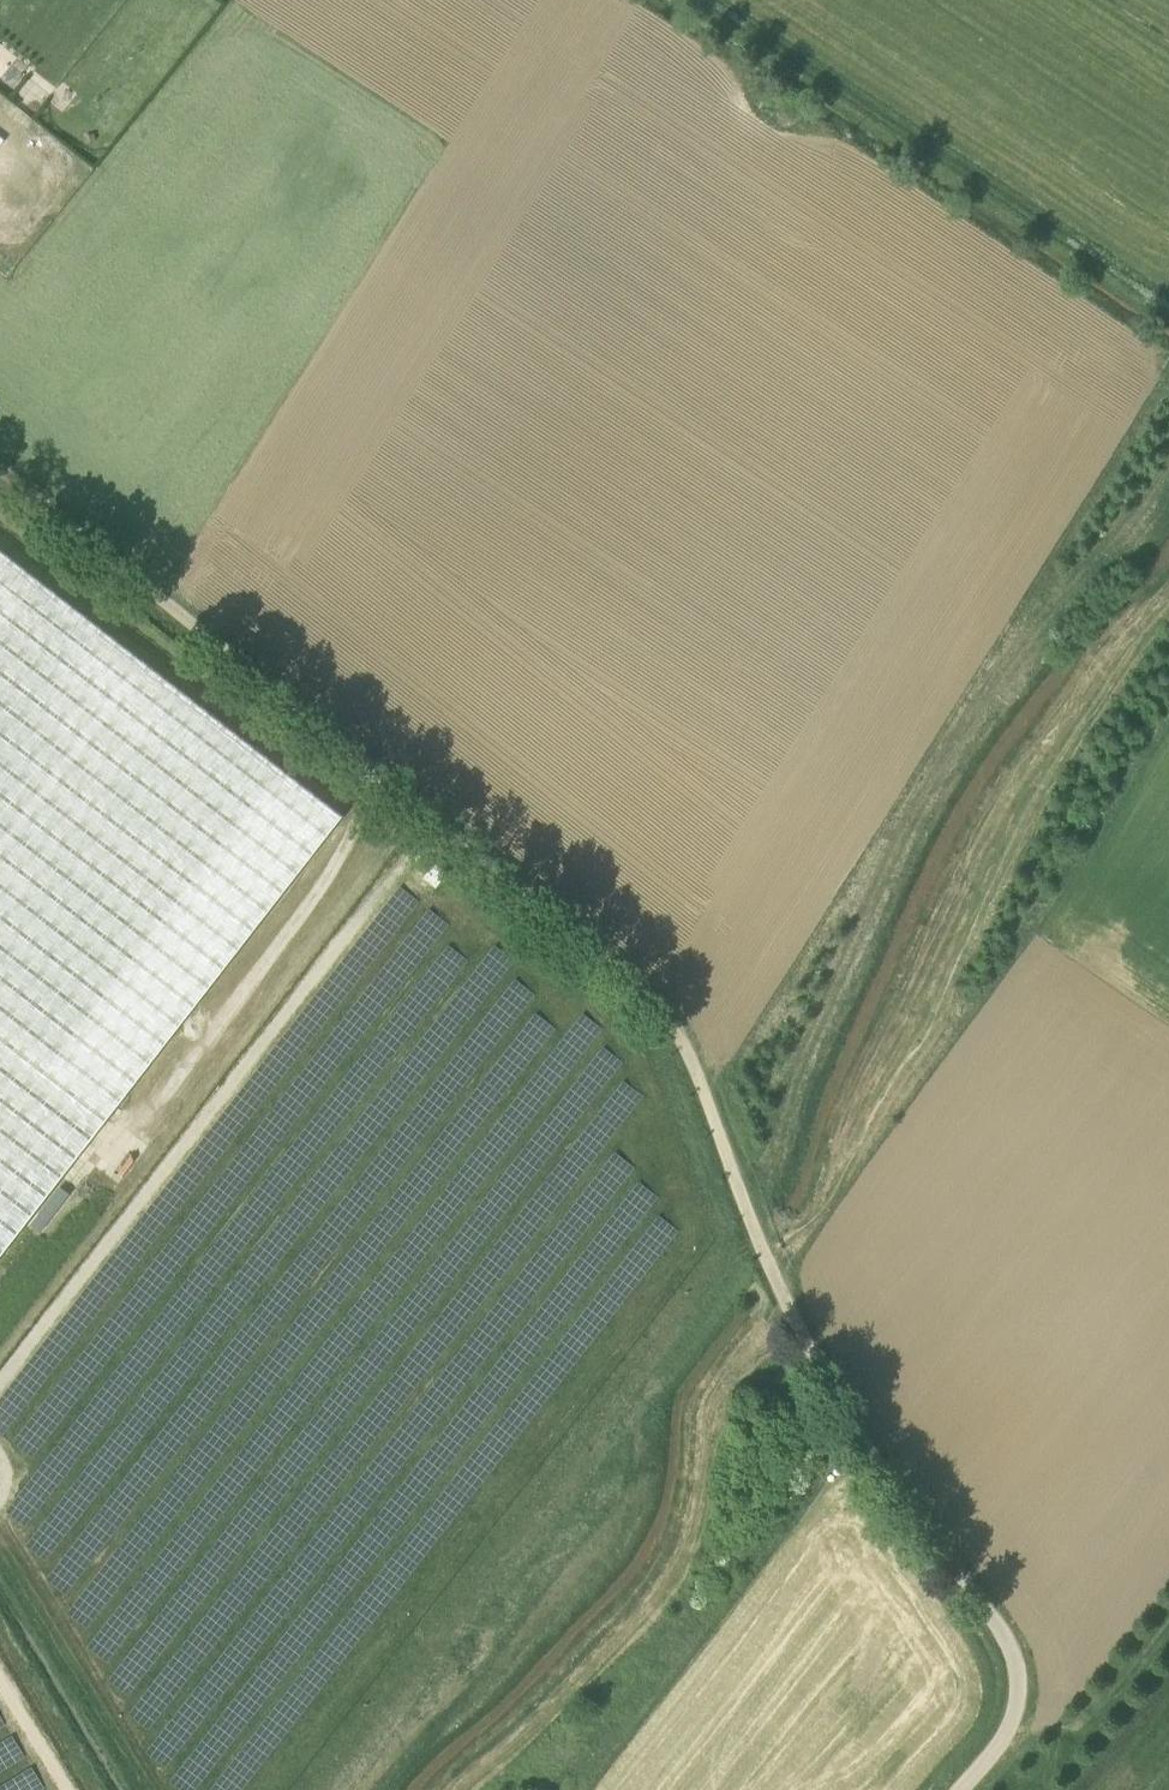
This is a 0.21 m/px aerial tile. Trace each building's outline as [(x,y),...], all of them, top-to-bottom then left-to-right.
[(94,134),(84,136),(86,143),(96,140),(94,134)] [(0,553),(0,1254),(340,816),(0,553)]
